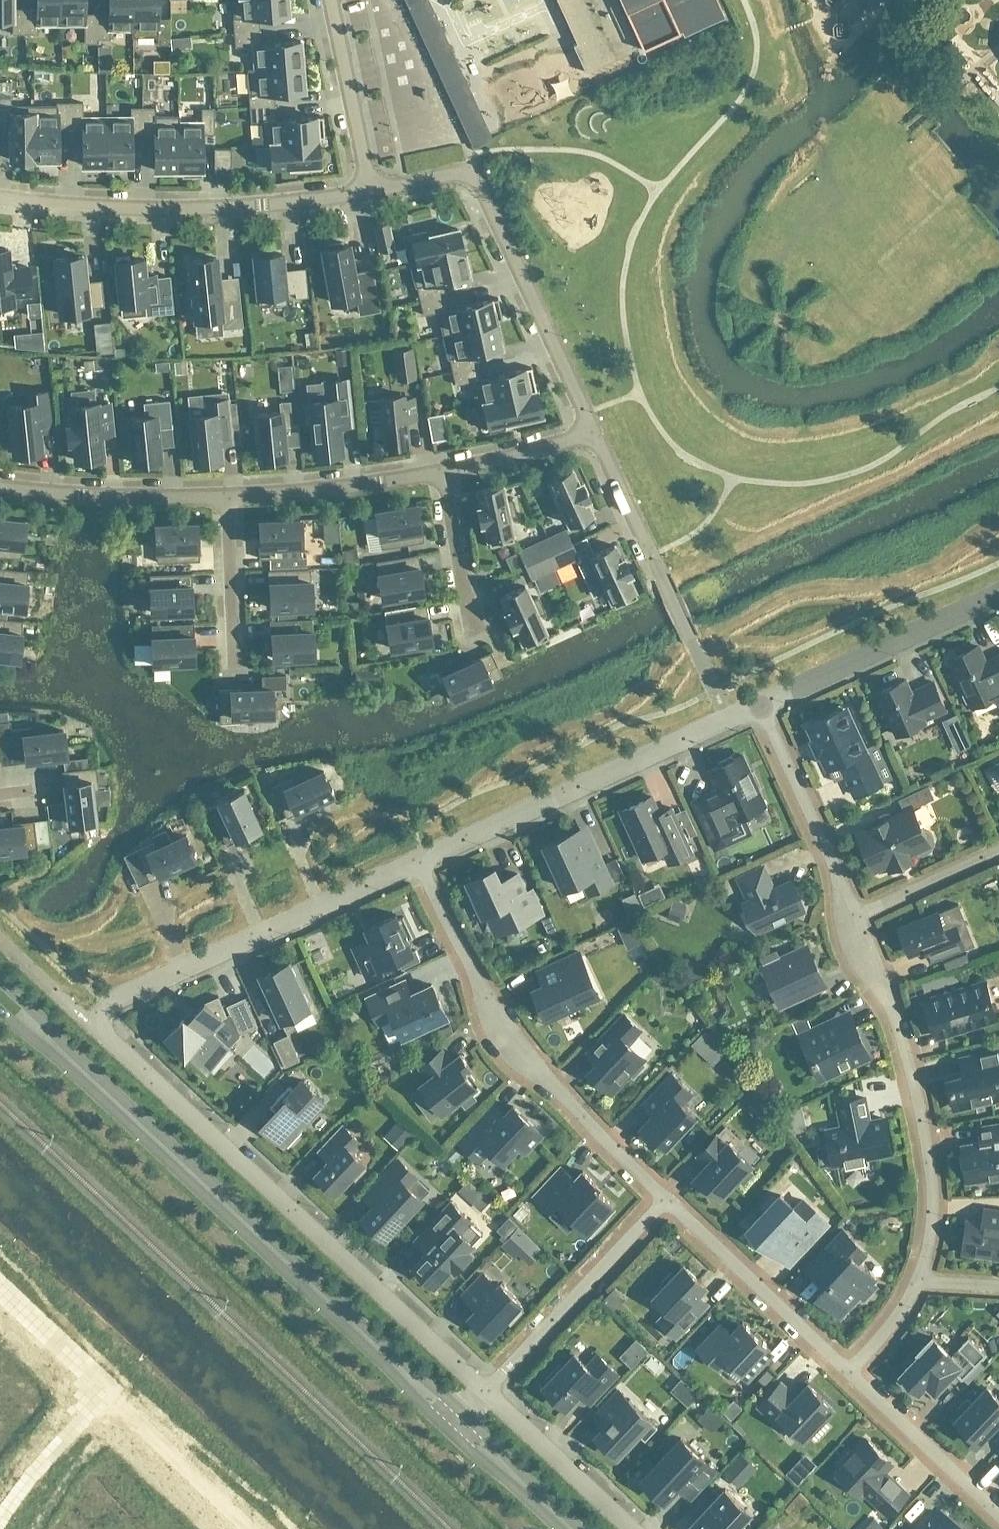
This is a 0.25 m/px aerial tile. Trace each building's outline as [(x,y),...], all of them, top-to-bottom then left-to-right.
[(25,34),(25,8),(12,8),(12,0),(0,0),(0,19),(12,19),(12,34),(25,34)] [(61,0),(36,0),(36,2),(37,2),(37,8),(25,8),(25,34),(37,34),(37,24),(61,24),(61,0)] [(61,24),(84,24),(84,43),(97,43),(97,39),(97,13),(84,13),(84,2),(85,2),(85,0),(61,0),(61,24)] [(132,0),(109,0),(109,2),(108,2),(108,8),(109,8),(109,13),(97,13),(97,39),(109,39),(109,29),(133,29),(132,0)] [(133,29),(133,36),(156,36),(156,44),(170,44),(169,18),(156,18),(156,7),(157,7),(157,2),(156,2),(156,0),(132,0),(133,29)] [(287,0),(232,0),(234,18),(233,18),(234,32),(259,30),(258,16),(262,16),(263,16),(268,16),(288,14),(287,0)] [(723,13),(721,9),(717,0),(557,0),(576,43),(573,44),(585,72),(589,70),(681,28),(682,32),(723,13)] [(260,44),(259,30),(234,32),(235,47),(253,46),(254,69),(302,65),(300,41),(279,43),(279,42),(274,43),(260,44)] [(383,65),(394,64),(391,41),(380,42),(383,65)] [(304,89),(302,65),(254,69),(247,69),(249,93),(248,93),(249,107),(275,105),(274,91),(278,91),(278,92),(283,91),(283,90),(304,89)] [(34,104),(10,105),(10,97),(0,97),(0,123),(10,123),(10,136),(10,142),(10,159),(35,159),(34,112),(34,104)] [(70,128),(70,102),(57,102),(57,104),(34,104),(34,112),(35,159),(58,159),(58,138),(58,133),(58,128),(70,128)] [(106,164),(106,117),(82,117),(82,102),(70,102),(70,128),(82,128),(82,139),(82,144),(82,164),(106,164)] [(394,106),(402,152),(455,143),(450,109),(423,113),(421,102),(394,106)] [(270,144),(317,140),(315,116),(295,118),(295,117),(290,118),(276,119),(275,105),(249,107),(250,122),(260,121),(262,145),(270,144)] [(142,133),(142,107),(129,107),(129,117),(106,117),(106,164),(130,164),(130,144),(131,144),(130,138),(130,133),(142,133)] [(178,169),(178,122),(178,115),(154,115),(154,107),(142,107),(142,133),(154,133),(154,144),(154,149),(154,169),(178,169)] [(202,134),(214,134),(214,108),(201,108),(201,122),(178,122),(178,169),(181,169),(181,177),(202,176),(202,149),(203,149),(203,143),(202,143),(202,134)] [(319,164),(317,140),(270,144),(272,168),(296,166),(301,166),(301,165),(319,164)] [(231,148),(214,148),(214,174),(231,174),(231,148)] [(374,226),(379,251),(393,247),(388,222),(374,226)] [(458,228),(441,232),(440,232),(435,233),(427,235),(426,230),(411,234),(403,236),(410,264),(463,252),(458,228)] [(354,273),(349,245),(341,246),(340,242),(328,244),(329,249),(322,250),(331,302),(356,297),(359,314),(379,310),(372,270),(354,273)] [(13,302),(12,296),(30,294),(27,266),(9,268),(7,248),(0,249),(0,304),(13,302)] [(468,275),(463,252),(410,264),(415,287),(417,286),(420,300),(445,295),(442,281),(443,281),(449,280),(448,279),(468,275)] [(258,306),(286,303),(285,293),(294,292),(295,297),(308,296),(305,267),(292,268),(292,271),(283,272),(281,253),(253,256),(256,276),(252,277),(254,291),(257,291),(258,306)] [(146,314),(144,300),(171,298),(169,276),(155,277),(155,274),(145,275),(143,258),(129,260),(129,255),(115,257),(117,276),(115,277),(117,291),(118,291),(121,317),(146,314)] [(58,290),(60,314),(88,311),(88,307),(104,306),(101,279),(85,281),(83,256),(55,258),(56,273),(50,273),(52,291),(58,290)] [(221,300),(218,278),(216,258),(188,260),(194,319),(221,316),(222,329),(243,327),(240,298),(221,300)] [(502,318),(498,297),(470,304),(470,303),(465,304),(465,305),(448,309),(445,295),(420,300),(423,315),(437,312),(442,334),(449,333),(496,322),(495,320),(502,318)] [(97,334),(110,333),(109,321),(96,323),(97,334)] [(501,346),(496,322),(449,333),(442,334),(448,357),(449,357),(452,371),(477,365),(474,352),(476,351),(476,352),(481,351),(481,350),(501,346)] [(12,332),(13,345),(40,342),(39,329),(12,332)] [(315,331),(304,332),(305,346),(316,345),(315,331)] [(416,374),(410,344),(393,347),(399,377),(416,374)] [(124,347),(114,347),(114,357),(124,357),(124,347)] [(347,348),(336,349),(337,363),(348,362),(347,348)] [(109,357),(92,358),(93,369),(110,367),(109,357)] [(470,382),(476,405),(529,393),(537,391),(531,368),(504,374),(504,373),(499,374),(499,375),(480,379),(477,365),(452,371),(455,385),(470,382)] [(292,378),(278,380),(279,391),(293,390),(292,378)] [(352,424),(351,410),(348,380),(322,383),(323,394),(308,396),(308,405),(304,405),(305,421),(310,420),(314,455),(323,454),(323,459),(340,457),(339,452),(341,452),(339,425),(352,424)] [(529,393),(476,405),(481,428),(488,426),(489,432),(506,428),(504,423),(512,421),(512,422),(517,420),(542,414),(537,391),(529,393)] [(51,428),(50,418),(48,392),(24,395),(25,404),(8,406),(13,454),(41,451),(39,429),(51,428)] [(380,397),(362,399),(365,424),(372,423),(373,438),(384,437),(385,445),(407,442),(405,418),(415,417),(413,398),(403,399),(402,395),(380,397)] [(205,401),(206,414),(189,416),(194,462),(221,460),(218,434),(232,432),(229,399),(205,401)] [(160,462),(159,447),(157,430),(172,428),(169,400),(143,402),(144,417),(128,418),(128,422),(124,423),(126,438),(130,438),(132,461),(144,460),(145,464),(160,462)] [(283,428),(292,427),(290,401),(279,402),(280,411),(254,414),(259,460),(286,457),(283,428)] [(103,457),(101,435),(100,429),(111,428),(109,403),(98,404),(97,402),(70,405),(72,425),(67,425),(69,443),(73,443),(75,460),(103,457)] [(443,413),(427,416),(432,441),(448,438),(443,413)] [(548,480),(569,524),(591,513),(584,499),(588,497),(586,493),(583,486),(581,482),(578,484),(571,469),(548,480)] [(489,546),(513,541),(508,517),(516,516),(512,499),(505,501),(501,485),(477,491),(480,505),(480,506),(477,507),(478,511),(477,512),(479,519),(480,523),(484,522),(489,546)] [(377,516),(362,519),(367,551),(382,548),(423,541),(423,539),(421,540),(418,522),(420,522),(420,520),(419,520),(416,504),(376,510),(377,516)] [(21,558),(25,520),(0,517),(0,556),(21,558)] [(258,537),(258,538),(260,538),(261,556),(259,557),(259,558),(301,557),(299,518),(259,520),(259,537),(258,537)] [(196,541),(198,541),(198,539),(197,539),(196,523),(155,524),(157,562),(199,561),(199,559),(197,559),(196,541)] [(548,554),(572,543),(565,529),(542,540),(548,554)] [(137,565),(154,564),(152,534),(136,534),(137,565)] [(548,554),(542,540),(518,551),(525,565),(548,554)] [(578,557),(572,543),(548,554),(555,568),(578,557)] [(580,560),(578,561),(593,594),(606,588),(614,607),(637,596),(627,574),(630,573),(628,569),(629,568),(625,562),(623,558),(620,559),(619,558),(613,545),(590,555),(580,560)] [(341,551),(344,567),(359,564),(356,548),(341,551)] [(421,576),(421,574),(419,574),(416,556),(418,556),(418,554),(376,561),(382,599),(421,592),(421,593),(423,592),(420,576),(421,576)] [(555,568),(548,554),(525,565),(531,579),(555,568)] [(26,583),(27,571),(0,568),(0,606),(23,608),(26,583)] [(311,606),(310,581),(310,568),(267,570),(267,572),(270,572),(270,590),(268,590),(268,591),(270,591),(270,608),(272,608),(311,606)] [(189,575),(191,575),(191,573),(149,575),(151,613),(190,611),(192,611),(191,595),(192,595),(192,593),(190,593),(189,575)] [(524,586),(501,596),(507,609),(508,609),(508,611),(505,612),(507,616),(506,617),(509,623),(510,623),(512,627),(515,626),(525,648),(548,637),(538,616),(545,612),(538,597),(531,600),(524,586)] [(429,625),(429,623),(427,624),(424,606),(426,606),(426,604),(384,611),(391,648),(429,642),(431,642),(428,625),(429,625)] [(21,633),(22,621),(0,618),(0,657),(18,658),(21,633)] [(313,656),(312,631),(312,618),(269,620),(269,622),(272,622),(272,640),(270,640),(270,642),(272,642),(272,658),(274,658),(313,656)] [(194,645),(194,643),(192,643),(191,625),(193,625),(193,623),(158,625),(158,637),(152,637),(153,663),(192,661),(194,661),(193,645),(194,645)] [(992,657),(994,662),(987,665),(986,661),(987,661),(986,660),(985,660),(979,646),(950,659),(964,690),(963,695),(966,702),(970,704),(972,707),(975,706),(980,707),(988,704),(989,700),(996,696),(998,697),(998,654),(992,657)] [(491,651),(489,652),(490,654),(473,661),(473,659),(471,660),(472,661),(443,674),(448,687),(445,688),(450,699),(489,681),(490,681),(502,676),(499,669),(491,651)] [(220,688),(218,689),(219,722),(233,721),(273,720),(272,713),(271,688),(286,688),(285,675),(261,675),(262,688),(240,689),(240,688),(238,688),(238,690),(220,691),(220,688)] [(925,719),(946,709),(934,682),(918,689),(919,690),(912,693),(906,679),(877,693),(896,735),(925,721),(925,719)] [(882,783),(865,747),(847,707),(808,724),(827,766),(838,761),(845,774),(854,795),(882,783)] [(956,713),(941,720),(946,732),(962,726),(956,713)] [(33,758),(33,760),(35,760),(35,759),(66,755),(63,729),(24,734),(23,728),(10,729),(9,720),(0,722),(0,743),(13,741),(15,760),(33,758)] [(718,788),(694,799),(694,800),(693,801),(715,849),(737,839),(740,836),(743,828),(742,824),(739,816),(765,804),(758,787),(760,786),(753,771),(750,772),(743,755),(735,758),(731,756),(719,761),(718,766),(710,770),(718,788)] [(96,767),(89,768),(62,771),(62,773),(64,772),(66,790),(64,791),(64,792),(66,792),(69,824),(95,820),(91,789),(98,788),(96,767)] [(324,771),(295,784),(292,777),(273,786),(287,817),(289,817),(288,815),(304,807),(305,809),(307,808),(306,807),(335,794),(324,771)] [(932,843),(932,839),(930,835),(927,832),(923,831),(912,808),(934,798),(928,785),(898,798),(904,810),(893,815),(890,815),(889,814),(888,814),(886,814),(884,815),(883,815),(882,816),(880,817),(879,819),(877,820),(877,823),(857,832),(875,870),(887,864),(890,870),(910,860),(908,854),(916,851),(920,852),(924,852),(928,851),(931,847),(932,843)] [(244,791),(221,801),(210,807),(227,845),(229,844),(228,842),(244,835),(245,837),(247,836),(246,835),(261,828),(244,791)] [(692,851),(672,808),(660,814),(652,796),(620,811),(642,858),(661,849),(667,862),(692,851)] [(63,802),(47,804),(49,817),(65,815),(63,802)] [(32,821),(32,823),(14,825),(14,823),(12,823),(12,824),(0,826),(0,852),(23,849),(37,848),(33,821),(32,821)] [(612,882),(589,833),(577,839),(574,832),(545,845),(551,859),(547,861),(554,876),(558,874),(564,887),(582,879),(589,892),(612,882)] [(187,834),(158,847),(155,841),(135,850),(138,854),(146,872),(150,881),(151,880),(150,878),(167,870),(168,872),(169,872),(169,871),(198,857),(187,834)] [(146,872),(138,854),(127,859),(135,877),(146,872)] [(803,910),(790,881),(773,889),(763,866),(739,878),(747,896),(748,896),(749,900),(745,902),(758,930),(803,910)] [(514,898),(526,893),(517,873),(505,879),(506,881),(501,883),(494,869),(468,881),(471,888),(465,890),(474,910),(480,907),(483,914),(495,909),(504,929),(524,920),(514,898)] [(718,906),(722,894),(707,889),(703,901),(718,906)] [(532,890),(526,893),(514,898),(524,920),(542,912),(532,890)] [(673,899),(666,918),(678,923),(686,904),(673,899)] [(955,925),(963,922),(957,904),(900,926),(910,954),(925,948),(931,961),(964,948),(955,925)] [(412,951),(407,939),(412,936),(403,916),(398,918),(396,914),(367,927),(369,933),(371,932),(374,937),(353,947),(359,960),(367,956),(374,974),(400,962),(398,958),(412,951)] [(542,919),(549,933),(558,929),(551,914),(542,919)] [(631,921),(618,927),(628,946),(641,940),(631,921)] [(825,986),(806,945),(780,958),(776,949),(760,956),(764,964),(763,965),(782,1006),(825,986)] [(412,951),(398,958),(400,962),(402,968),(420,960),(415,950),(412,951)] [(587,999),(574,971),(585,966),(578,951),(538,970),(542,969),(548,982),(534,988),(547,1017),(587,999)] [(728,965),(732,974),(744,969),(739,960),(728,965)] [(310,1007),(290,963),(261,976),(285,1029),(295,1024),(291,1016),(310,1007)] [(659,966),(651,975),(657,980),(664,980),(668,975),(659,966)] [(959,970),(941,975),(944,985),(962,979),(959,970)] [(448,1019),(432,984),(411,993),(405,980),(398,984),(396,980),(395,981),(397,984),(368,997),(380,1022),(394,1015),(404,1036),(446,1016),(448,1020),(448,1019)] [(995,1019),(983,981),(926,998),(938,1036),(995,1019)] [(185,1017),(169,1034),(186,1051),(189,1048),(214,1071),(233,1050),(229,1046),(240,1035),(240,1034),(231,1014),(227,1016),(218,996),(205,1002),(193,1015),(195,1017),(191,1022),(185,1017)] [(244,997),(227,1005),(231,1014),(240,1034),(258,1026),(244,997)] [(868,1056),(854,1025),(849,1013),(846,1015),(845,1013),(848,1012),(801,1034),(807,1048),(811,1046),(815,1056),(812,1058),(815,1064),(818,1062),(824,1075),(820,1076),(821,1077),(868,1056)] [(588,1051),(594,1057),(598,1061),(589,1070),(612,1092),(630,1074),(633,1077),(644,1064),(641,1062),(644,1059),(627,1043),(640,1030),(623,1014),(588,1051)] [(288,1034),(273,1041),(285,1066),(300,1059),(288,1034)] [(963,1058),(964,1059),(963,1059),(966,1075),(949,1079),(955,1107),(998,1097),(998,1050),(963,1058)] [(470,1090),(478,1084),(467,1070),(470,1068),(460,1054),(450,1062),(442,1051),(421,1067),(429,1078),(422,1084),(443,1111),(459,1099),(465,1107),(476,1098),(470,1090)] [(671,1074),(644,1102),(655,1112),(641,1126),(654,1138),(656,1136),(666,1146),(695,1116),(682,1103),(692,1093),(671,1074)] [(297,1127),(324,1099),(303,1080),(294,1090),(289,1085),(270,1105),(275,1110),(263,1123),(288,1146),(302,1131),(297,1127)] [(411,1098),(429,1122),(439,1114),(420,1091),(411,1098)] [(751,1092),(741,1103),(746,1107),(756,1097),(751,1092)] [(886,1132),(883,1119),(884,1119),(884,1118),(867,1122),(865,1114),(867,1113),(867,1112),(864,1099),(864,1097),(837,1103),(838,1104),(841,1117),(840,1117),(841,1119),(843,1118),(845,1126),(827,1129),(828,1131),(830,1143),(830,1145),(836,1143),(839,1160),(839,1161),(846,1160),(847,1164),(846,1164),(847,1165),(865,1162),(864,1160),(864,1161),(863,1156),(886,1152),(886,1150),(886,1151),(882,1134),(887,1133),(886,1132)] [(542,1133),(512,1106),(504,1114),(494,1104),(459,1142),(479,1161),(491,1148),(504,1161),(519,1145),(525,1150),(542,1133)] [(399,1118),(391,1127),(406,1142),(415,1133),(399,1118)] [(979,1127),(981,1142),(979,1143),(978,1143),(976,1145),(972,1146),(970,1145),(970,1144),(969,1144),(962,1145),(963,1154),(960,1154),(962,1168),(966,1167),(968,1181),(989,1177),(989,1180),(998,1178),(998,1124),(979,1127)] [(364,1162),(353,1152),(362,1143),(343,1125),(319,1151),(329,1160),(317,1173),(321,1177),(317,1181),(329,1192),(333,1188),(337,1192),(351,1176),(355,1180),(367,1168),(362,1164),(364,1162)] [(751,1164),(736,1150),(742,1143),(726,1127),(705,1150),(699,1156),(708,1164),(695,1177),(707,1189),(708,1188),(719,1198),(738,1178),(743,1183),(752,1173),(747,1168),(751,1164)] [(452,1143),(443,1153),(452,1162),(461,1152),(452,1143)] [(422,1199),(408,1186),(416,1177),(398,1160),(372,1187),(382,1197),(363,1217),(385,1237),(422,1199)] [(613,1205),(601,1194),(592,1186),(596,1183),(583,1171),(575,1179),(561,1167),(534,1195),(549,1209),(557,1200),(578,1220),(576,1222),(591,1237),(608,1219),(603,1215),(613,1205)] [(468,1179),(458,1189),(481,1211),(491,1200),(468,1179)] [(796,1256),(828,1223),(803,1200),(795,1209),(780,1195),(777,1198),(772,1195),(762,1205),(766,1210),(748,1228),(769,1248),(778,1239),(796,1256)] [(474,1242),(462,1230),(471,1222),(451,1203),(417,1239),(429,1249),(414,1265),(435,1284),(451,1266),(454,1269),(471,1251),(468,1248),(474,1242)] [(986,1208),(986,1209),(990,1209),(988,1219),(985,1222),(968,1220),(963,1252),(998,1257),(998,1210),(986,1208)] [(519,1226),(502,1244),(514,1256),(518,1253),(530,1264),(544,1249),(519,1226)] [(875,1279),(857,1262),(853,1258),(855,1255),(849,1249),(855,1241),(843,1230),(807,1267),(820,1279),(822,1277),(827,1283),(817,1293),(840,1315),(859,1295),(864,1299),(877,1285),(873,1281),(875,1279)] [(707,1304),(697,1295),(705,1286),(683,1266),(674,1275),(671,1272),(661,1283),(664,1286),(655,1295),(669,1309),(659,1319),(677,1336),(707,1304)] [(522,1310),(517,1306),(521,1302),(500,1283),(497,1287),(483,1274),(464,1294),(478,1307),(469,1316),(490,1335),(506,1318),(510,1322),(522,1310)] [(721,1324),(699,1347),(719,1366),(736,1382),(746,1372),(748,1374),(771,1349),(742,1322),(731,1333),(721,1324)] [(905,1376),(902,1379),(913,1389),(915,1386),(919,1390),(926,1382),(935,1391),(954,1371),(962,1378),(985,1354),(968,1337),(951,1355),(932,1337),(919,1351),(920,1353),(901,1373),(905,1376)] [(590,1402),(617,1373),(598,1354),(587,1366),(574,1354),(559,1369),(556,1366),(544,1380),(547,1382),(544,1386),(566,1407),(585,1388),(594,1396),(589,1401),(590,1402)] [(767,1369),(758,1378),(765,1385),(774,1376),(767,1369)] [(804,1438),(833,1408),(808,1384),(796,1396),(781,1383),(759,1406),(775,1421),(780,1415),(804,1438)] [(967,1398),(957,1408),(962,1413),(954,1421),(965,1432),(964,1433),(977,1444),(998,1421),(998,1399),(987,1387),(972,1403),(967,1398)] [(650,1420),(629,1400),(628,1400),(618,1390),(594,1415),(605,1425),(596,1435),(618,1455),(650,1420)] [(694,1390),(683,1403),(688,1407),(699,1394),(694,1390)] [(731,1419),(742,1407),(733,1399),(722,1411),(731,1419)] [(724,1420),(709,1406),(697,1420),(711,1433),(724,1420)] [(715,1470),(680,1437),(642,1478),(665,1500),(682,1482),(693,1492),(690,1496),(691,1496),(715,1470)] [(885,1471),(892,1463),(866,1439),(851,1454),(848,1452),(837,1463),(840,1466),(836,1470),(862,1495),(864,1492),(888,1514),(908,1493),(885,1471)] [(733,1483),(752,1463),(742,1453),(723,1473),(733,1483)] [(799,1458),(785,1474),(797,1485),(812,1470),(799,1458)] [(750,1512),(725,1489),(692,1525),(696,1528),(734,1528),(750,1512)] [(955,1523),(947,1515),(943,1520),(933,1510),(915,1528),(961,1528),(955,1523)]
